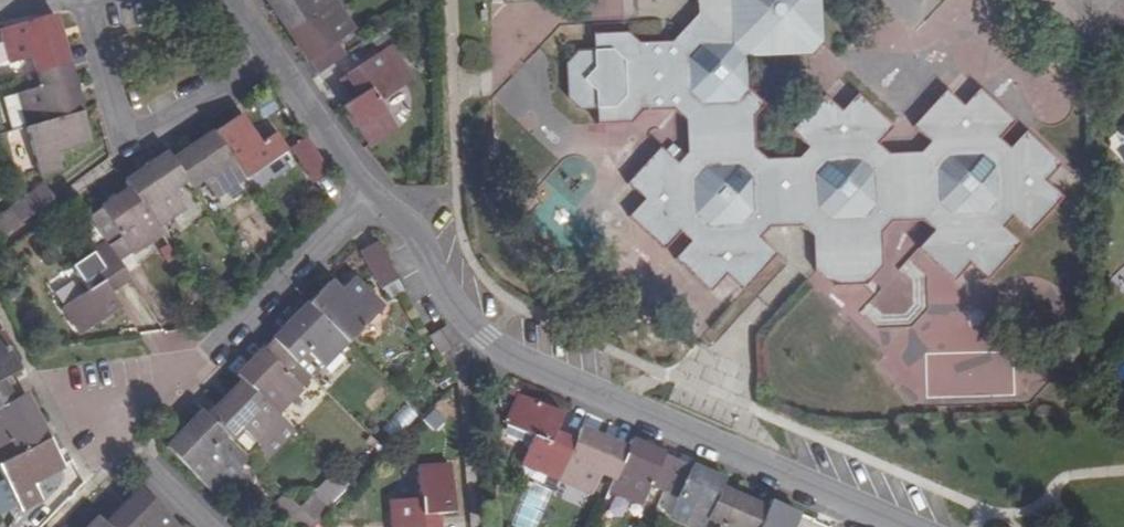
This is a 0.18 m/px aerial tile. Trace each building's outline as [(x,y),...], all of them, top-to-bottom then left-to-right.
[(316,73),(341,55),(333,42),(352,30),(332,1),(332,0),(267,0),(287,30),(304,56),(316,73)] [(813,269),(831,285),(864,284),(879,268),(878,233),(888,222),(920,221),(931,231),(915,249),(953,282),(969,264),(987,280),(1019,245),(1002,228),(1012,218),(1029,234),(1061,198),(1044,183),(1059,166),(1024,131),(1007,150),(997,138),(1013,121),(978,89),(961,107),(945,91),(912,126),(929,142),(919,153),(887,155),(876,144),(891,127),(856,94),(840,112),(823,97),(791,133),(806,147),(798,158),(767,159),(755,149),(754,118),(759,112),(741,97),(747,90),(746,58),(811,56),(821,46),(820,0),(729,0),(729,12),(695,14),(670,42),(638,42),(628,32),(593,32),(593,49),(577,50),(566,63),(568,98),(582,109),(597,108),(598,124),(632,123),(642,111),(674,110),(685,120),(686,153),(677,164),(659,147),(627,184),(645,199),(628,217),(664,249),(679,232),(690,242),(674,259),(710,291),(726,273),(743,289),(775,254),(758,239),(769,227),(801,228),(812,239),(813,269)] [(26,129),(40,178),(61,172),(56,154),(89,145),(81,115),(68,66),(55,17),(3,31),(13,65),(33,60),(37,75),(41,90),(20,95),(29,129),(26,129)] [(340,102),(367,142),(394,124),(376,98),(399,83),(378,49),(354,65),(367,85),(357,92),(340,102)] [(354,65),(344,72),(357,92),(367,85),(354,65)] [(747,90),(741,97),(759,112),(765,106),(747,90)] [(285,160),(274,141),(257,152),(238,123),(214,139),(171,166),(184,186),(188,194),(201,186),(213,204),(244,186),(285,160)] [(296,153),(321,189),(335,179),(311,144),(296,153)] [(183,214),(170,195),(184,186),(171,166),(167,159),(124,186),(128,193),(153,232),(183,214)] [(10,209),(20,223),(53,197),(44,185),(10,209)] [(128,258),(158,239),(153,232),(128,193),(85,220),(103,248),(117,240),(128,258)] [(364,253),(384,290),(400,282),(378,245),(364,253)] [(116,313),(104,295),(125,283),(103,248),(69,269),(84,294),(60,309),(77,338),(116,313)] [(167,449),(205,486),(229,462),(214,447),(225,435),(230,442),(241,430),(256,446),(282,420),(276,414),(300,389),(285,374),(296,363),(306,352),(321,368),(347,342),(350,345),(384,309),(368,293),(354,307),(332,283),(310,305),(274,341),(238,378),(244,383),(207,419),(202,413),(167,449)] [(17,364),(0,332),(0,373),(17,364)] [(19,504),(39,494),(30,475),(61,460),(46,433),(22,388),(10,394),(0,375),(0,440),(10,435),(17,448),(0,457),(0,468),(19,504)] [(509,424),(536,436),(525,462),(563,478),(594,493),(602,473),(617,479),(611,492),(643,505),(652,486),(666,491),(679,498),(670,518),(691,526),(705,526),(708,520),(723,526),(794,526),(800,514),(771,502),(767,510),(722,491),(725,482),(679,461),(633,441),(629,449),(583,428),(579,440),(557,431),(565,411),(522,393),(509,424)] [(443,512),(453,512),(463,511),(459,466),(426,468),(428,499),(401,501),(403,526),(444,526),(443,512)] [(311,494),(327,509),(349,487),(333,471),(311,494)] [(547,491),(525,485),(514,526),(538,526),(547,491)] [(145,493),(113,526),(181,526),(145,493)] [(453,512),(443,512),(444,526),(454,526),(453,512)]
